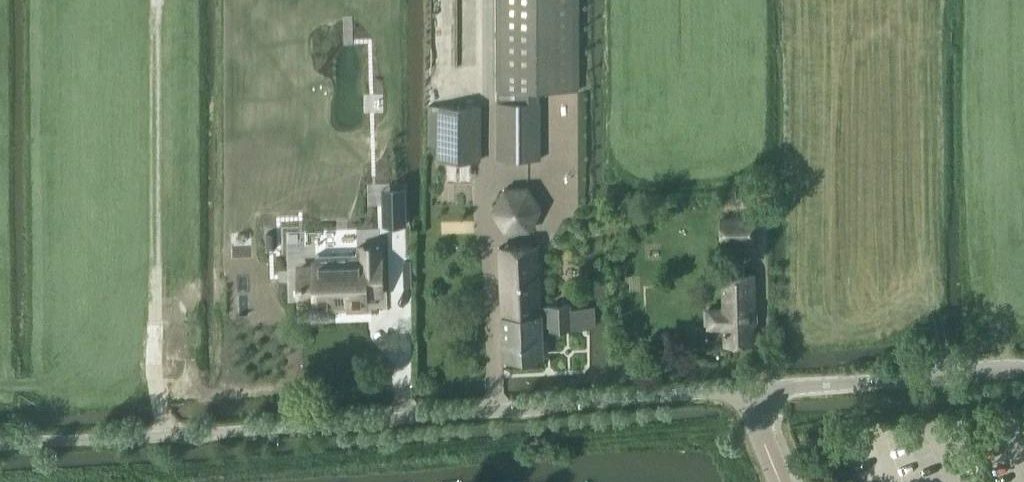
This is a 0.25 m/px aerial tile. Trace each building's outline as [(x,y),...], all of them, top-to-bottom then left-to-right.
[(498,90),(498,102),(498,158),(541,158),(540,90),(578,90),(578,0),(497,0),(498,90)] [(480,160),(480,105),(440,105),(440,160),(480,160)] [(403,187),(384,188),(384,204),(385,224),(405,223),(404,203),(404,187),(403,187)] [(530,230),(541,208),(528,188),(504,189),(493,210),(506,231),(530,230)] [(722,242),(754,241),(753,217),(721,218),(722,242)] [(549,306),(540,306),(537,245),(500,246),(503,315),(502,315),(504,357),(544,355),(542,324),(550,324),(551,328),(595,326),(594,308),(571,309),(570,304),(549,305),(549,306)] [(299,283),(298,283),(298,287),(299,287),(300,301),(315,301),(315,303),(331,302),(331,306),(351,305),(366,305),(366,294),(382,293),(381,259),(379,259),(379,246),(357,247),(357,253),(342,253),(316,254),(316,266),(314,266),(314,267),(312,267),(299,268),(299,283)] [(412,261),(403,261),(404,286),(412,286),(412,261)] [(752,323),(755,323),(754,273),(723,274),(724,308),(708,308),(709,325),(725,325),(725,343),(753,342),(752,323)]
